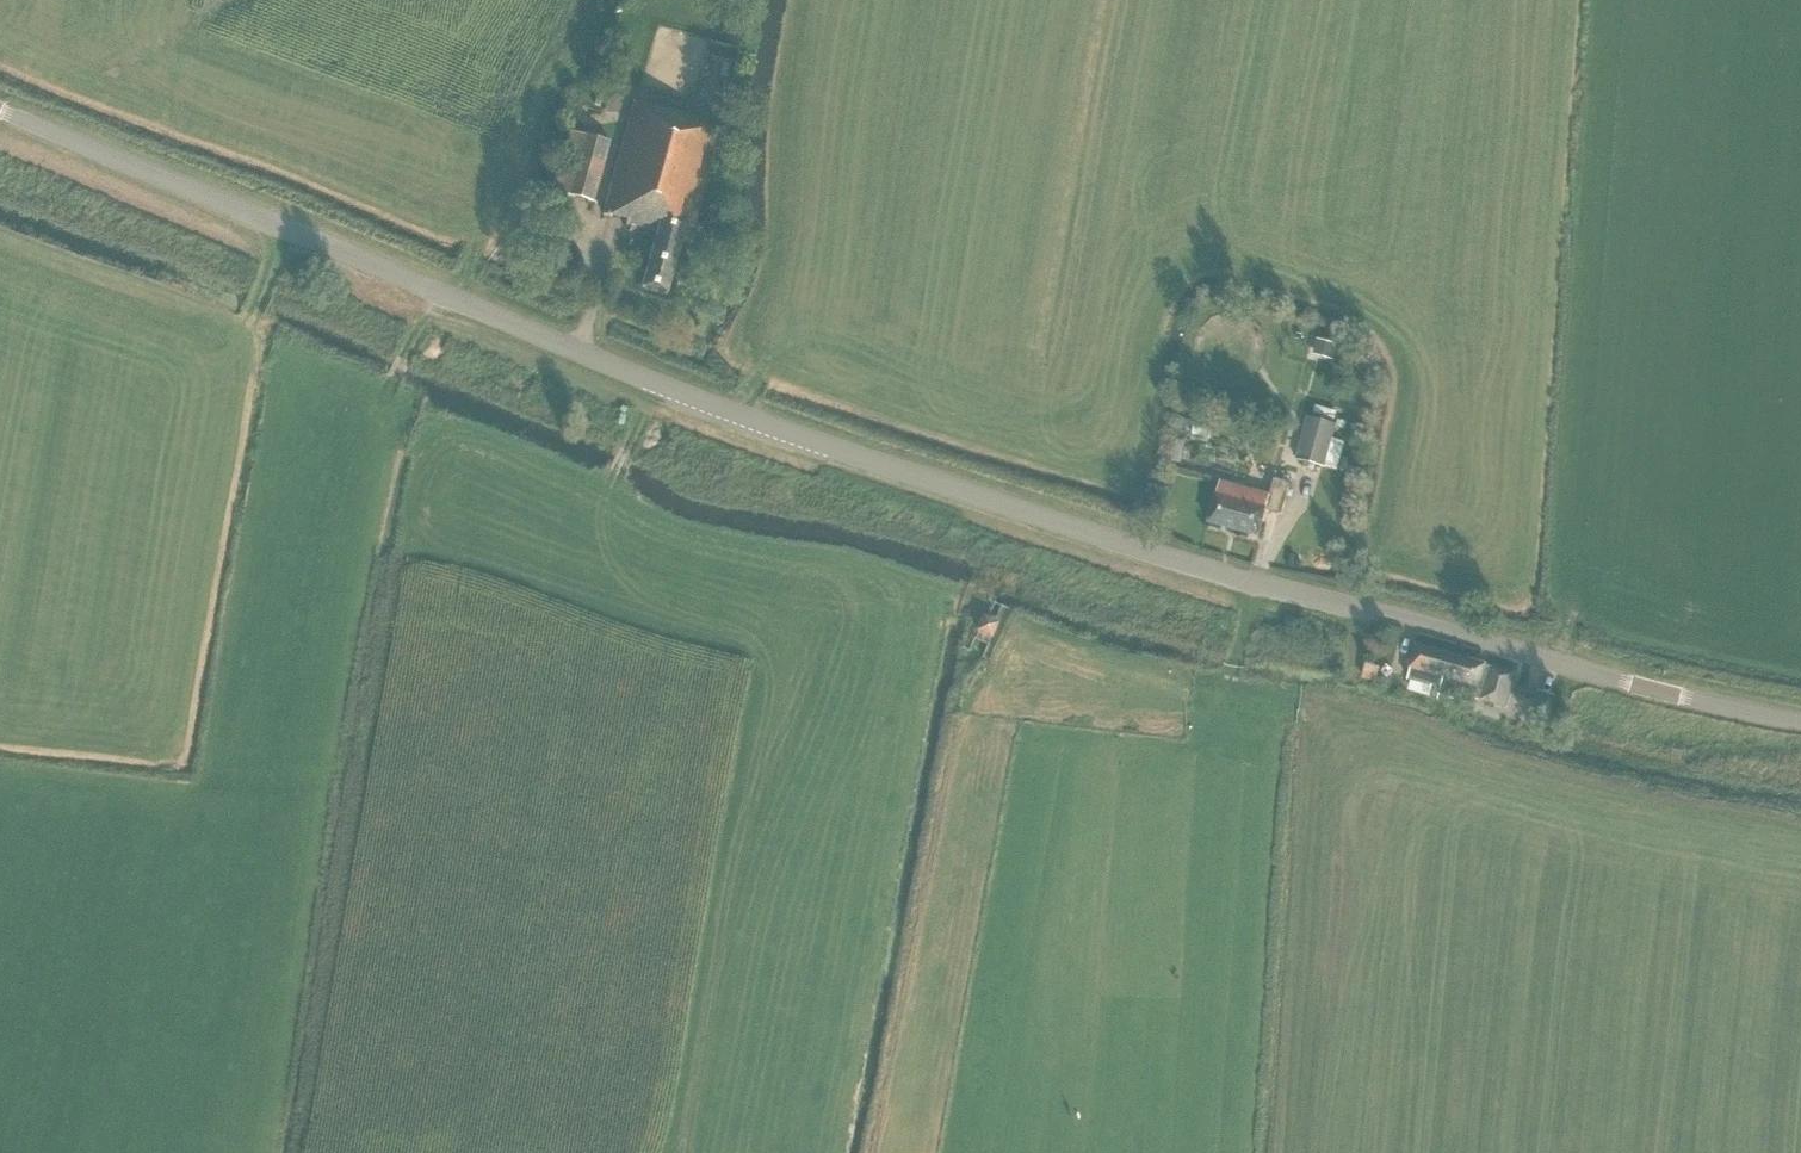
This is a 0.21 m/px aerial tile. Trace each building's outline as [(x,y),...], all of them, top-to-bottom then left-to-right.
[(687,226),(694,228),(722,125),(635,101),(603,214),(626,221),(626,225),(657,234),(642,287),(667,295),(687,226)] [(570,195),(594,202),(610,142),(570,131),(554,190),(570,194),(570,195)] [(1338,344),(1317,339),(1313,354),(1333,360),(1338,344)] [(1335,469),(1343,442),(1332,439),(1336,425),(1308,418),(1296,460),(1324,467),(1324,466),(1335,469)] [(1216,495),(1209,523),(1258,537),(1265,510),(1281,515),(1290,482),(1274,478),(1269,495),(1221,481),(1217,495),(1216,495)] [(984,618),(978,631),(991,636),(997,624),(984,618)] [(1433,686),(1429,698),(1438,701),(1439,695),(1451,656),(1417,646),(1408,679),(1433,686)] [(1485,665),(1451,656),(1439,695),(1474,705),(1476,699),(1506,708),(1516,674),(1485,665)]
